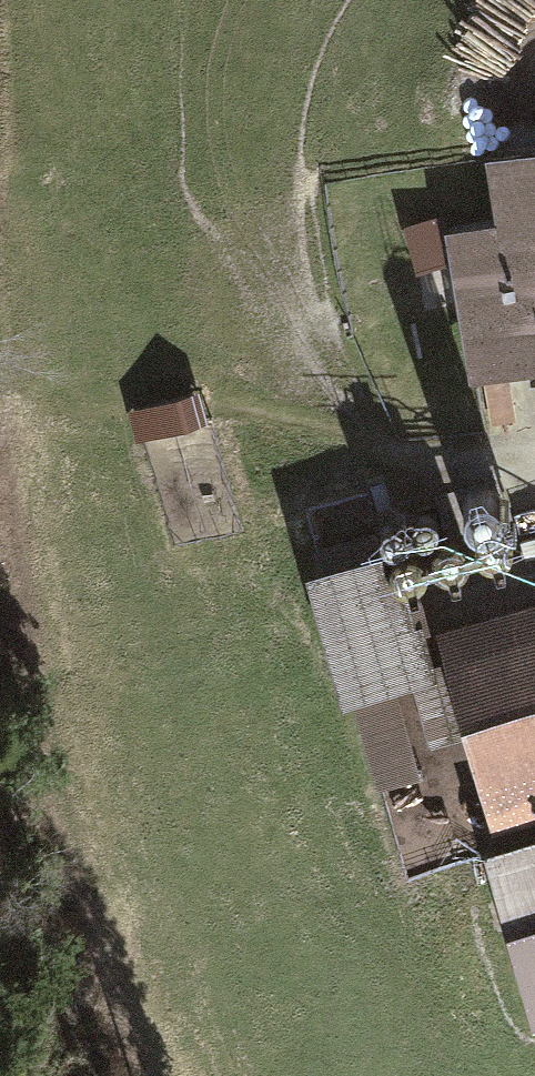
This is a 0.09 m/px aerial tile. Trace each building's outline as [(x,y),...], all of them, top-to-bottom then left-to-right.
[(483,150),(493,217),(449,223),(454,254),(534,242),(534,143),(483,150)] [(435,215),(401,224),(413,270),(448,260),(435,215)] [(454,254),(471,374),(534,365),(534,242),(454,254)] [(133,406),(140,435),(199,420),(192,392),(133,406)] [(483,477),(473,479),(466,486),(464,495),(466,504),(472,511),(481,514),(490,512),(497,505),(500,496),(498,487),(492,480),(483,477)] [(304,505),(320,562),(384,545),(369,488),(358,491),(304,505)] [(428,508),(420,510),(414,515),(412,523),(414,531),(420,536),(427,539),(435,537),(441,531),(443,524),(441,516),(436,510),(428,508)] [(397,516),(389,518),(383,524),(381,531),(383,539),(388,545),(396,547),(404,545),(409,540),(412,532),(410,524),(404,519),(397,516)] [(499,528),(490,530),(483,537),(481,546),(483,555),(489,562),(498,564),(508,562),(514,556),(517,546),(515,537),(508,531),(499,528)] [(453,539),(444,541),(438,548),(435,557),(437,566),(444,573),(453,575),(462,573),(469,566),(471,557),(469,548),(462,542),(453,539)] [(399,867),(480,845),(491,842),(431,620),(422,589),(398,595),(384,545),(320,562),(302,567),(337,696),(351,692),(399,867)] [(411,547),(402,550),(395,556),(393,565),(395,574),(401,581),(410,584),(419,581),(426,575),(429,566),(427,557),(420,550),(411,547)] [(491,842),(534,830),(534,591),(431,620),(491,842)] [(491,842),(480,845),(509,954),(534,947),(534,830),(491,842)]
